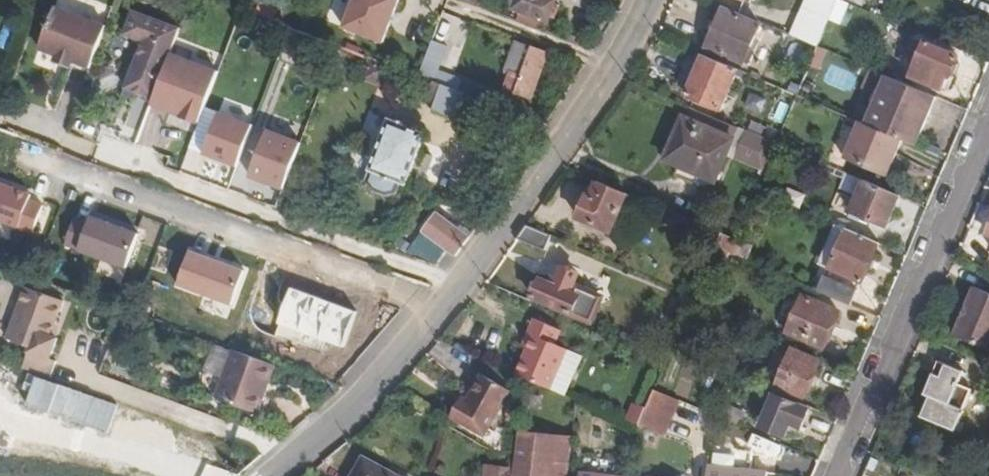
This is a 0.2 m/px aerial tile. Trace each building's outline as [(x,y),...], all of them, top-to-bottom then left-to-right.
[(398,0),(352,0),(342,30),(382,44),(398,0)] [(516,5),(549,19),(549,18),(553,19),(555,15),(560,17),(565,6),(560,4),(562,0),(518,0),(516,5)] [(823,0),(796,0),(793,7),(799,9),(793,25),(810,33),(823,0)] [(255,19),(268,24),(271,14),(259,9),(255,19)] [(745,66),(755,39),(750,37),(756,24),(719,9),(702,47),(745,66)] [(127,89),(138,93),(155,99),(172,52),(180,29),(133,12),(125,35),(144,43),(127,89)] [(56,63),(74,69),(92,76),(106,33),(54,14),(39,57),(56,63)] [(269,24),(268,24),(255,19),(253,19),(251,25),(256,27),(254,33),(265,37),(269,24)] [(433,82),(448,43),(433,38),(419,77),(433,82)] [(521,75),(532,47),(533,45),(518,40),(507,69),(513,72),(521,75)] [(947,76),(954,58),(922,43),(908,76),(932,86),(938,72),(947,76)] [(823,50),(813,46),(805,66),(814,70),(823,50)] [(521,75),(513,72),(507,89),(533,98),(550,53),(532,47),(521,75)] [(109,48),(100,71),(120,79),(129,56),(109,48)] [(221,70),(172,52),(155,99),(152,107),(200,124),(221,70)] [(718,109),(733,73),(698,58),(683,95),(718,109)] [(383,89),(392,67),(373,61),(365,82),(383,89)] [(74,69),(56,63),(54,69),(72,75),(74,69)] [(882,75),(867,69),(858,90),(873,96),(882,75)] [(912,146),(933,97),(882,75),(873,96),(861,125),(898,140),(912,146)] [(439,105),(445,87),(436,84),(430,101),(439,105)] [(476,107),(479,99),(445,87),(439,105),(436,113),(469,124),(476,107)] [(138,93),(127,89),(124,96),(136,100),(138,93)] [(479,99),(476,107),(505,118),(508,109),(479,99)] [(136,100),(121,137),(134,143),(150,106),(136,100)] [(547,123),(508,109),(505,118),(501,128),(536,141),(547,123)] [(239,167),(255,125),(221,112),(205,155),(239,167)] [(663,160),(686,169),(710,178),(728,138),(678,116),(660,158),(663,160)] [(414,167),(420,153),(426,135),(388,120),(370,173),(401,184),(407,186),(414,167)] [(861,125),(856,122),(840,159),(882,178),(898,140),(861,125)] [(285,190),(303,141),(273,130),(254,179),(285,190)] [(420,153),(414,167),(429,173),(433,158),(420,153)] [(682,178),(686,169),(663,160),(659,169),(682,178)] [(398,194),(401,184),(370,173),(366,182),(371,192),(386,197),(398,194)] [(896,195),(867,182),(861,181),(848,212),(882,227),(896,195)] [(608,234),(624,196),(594,182),(587,199),(583,197),(573,219),(608,234)] [(0,183),(0,222),(23,231),(23,228),(35,200),(36,196),(0,183)] [(35,200),(23,228),(36,233),(47,204),(35,200)] [(470,236),(438,213),(424,230),(456,255),(470,236)] [(542,253),(549,238),(523,226),(513,241),(542,253)] [(857,282),(874,243),(841,229),(825,269),(857,282)] [(730,256),(735,241),(730,239),(718,234),(712,248),(730,256)] [(240,303),(249,267),(190,252),(181,288),(240,303)] [(590,299),(578,295),(569,291),(575,276),(559,270),(553,285),(538,278),(530,298),(590,323),(598,305),(590,299)] [(854,290),(821,276),(815,292),(847,306),(854,290)] [(48,335),(53,323),(61,299),(24,286),(5,338),(27,346),(26,351),(49,359),(56,338),(54,337),(48,335)] [(973,288),(953,337),(988,352),(988,294),(973,288)] [(819,347),(835,310),(800,295),(784,332),(819,347)] [(548,365),(556,348),(551,346),(557,332),(530,320),(525,334),(530,336),(522,354),(548,365)] [(48,335),(54,337),(59,325),(53,323),(48,335)] [(517,352),(522,354),(530,336),(525,334),(517,352)] [(548,365),(522,354),(513,375),(546,390),(563,351),(556,348),(548,365)] [(263,383),(267,385),(274,365),(233,349),(215,398),(257,413),(264,395),(260,393),(263,383)] [(801,399),(817,361),(791,350),(775,389),(801,399)] [(922,398),(965,418),(975,394),(956,386),(961,374),(932,362),(919,392),(924,393),(922,398)] [(481,436),(506,392),(479,375),(462,404),(456,401),(447,417),(481,436)] [(533,404),(534,391),(516,389),(515,403),(533,404)] [(661,436),(675,401),(650,391),(634,427),(644,434),(661,436)] [(798,426),(805,409),(772,395),(758,428),(785,439),(791,423),(798,426)] [(959,433),(965,418),(922,398),(916,415),(959,433)] [(684,402),(670,435),(691,444),(705,411),(684,402)] [(568,439),(516,433),(512,469),(500,469),(500,475),(564,475),(568,439)] [(763,472),(746,470),(749,450),(706,446),(703,475),(763,475),(763,472)] [(362,459),(353,475),(394,475),(362,459)] [(500,469),(483,467),(482,475),(500,475),(500,469)]
